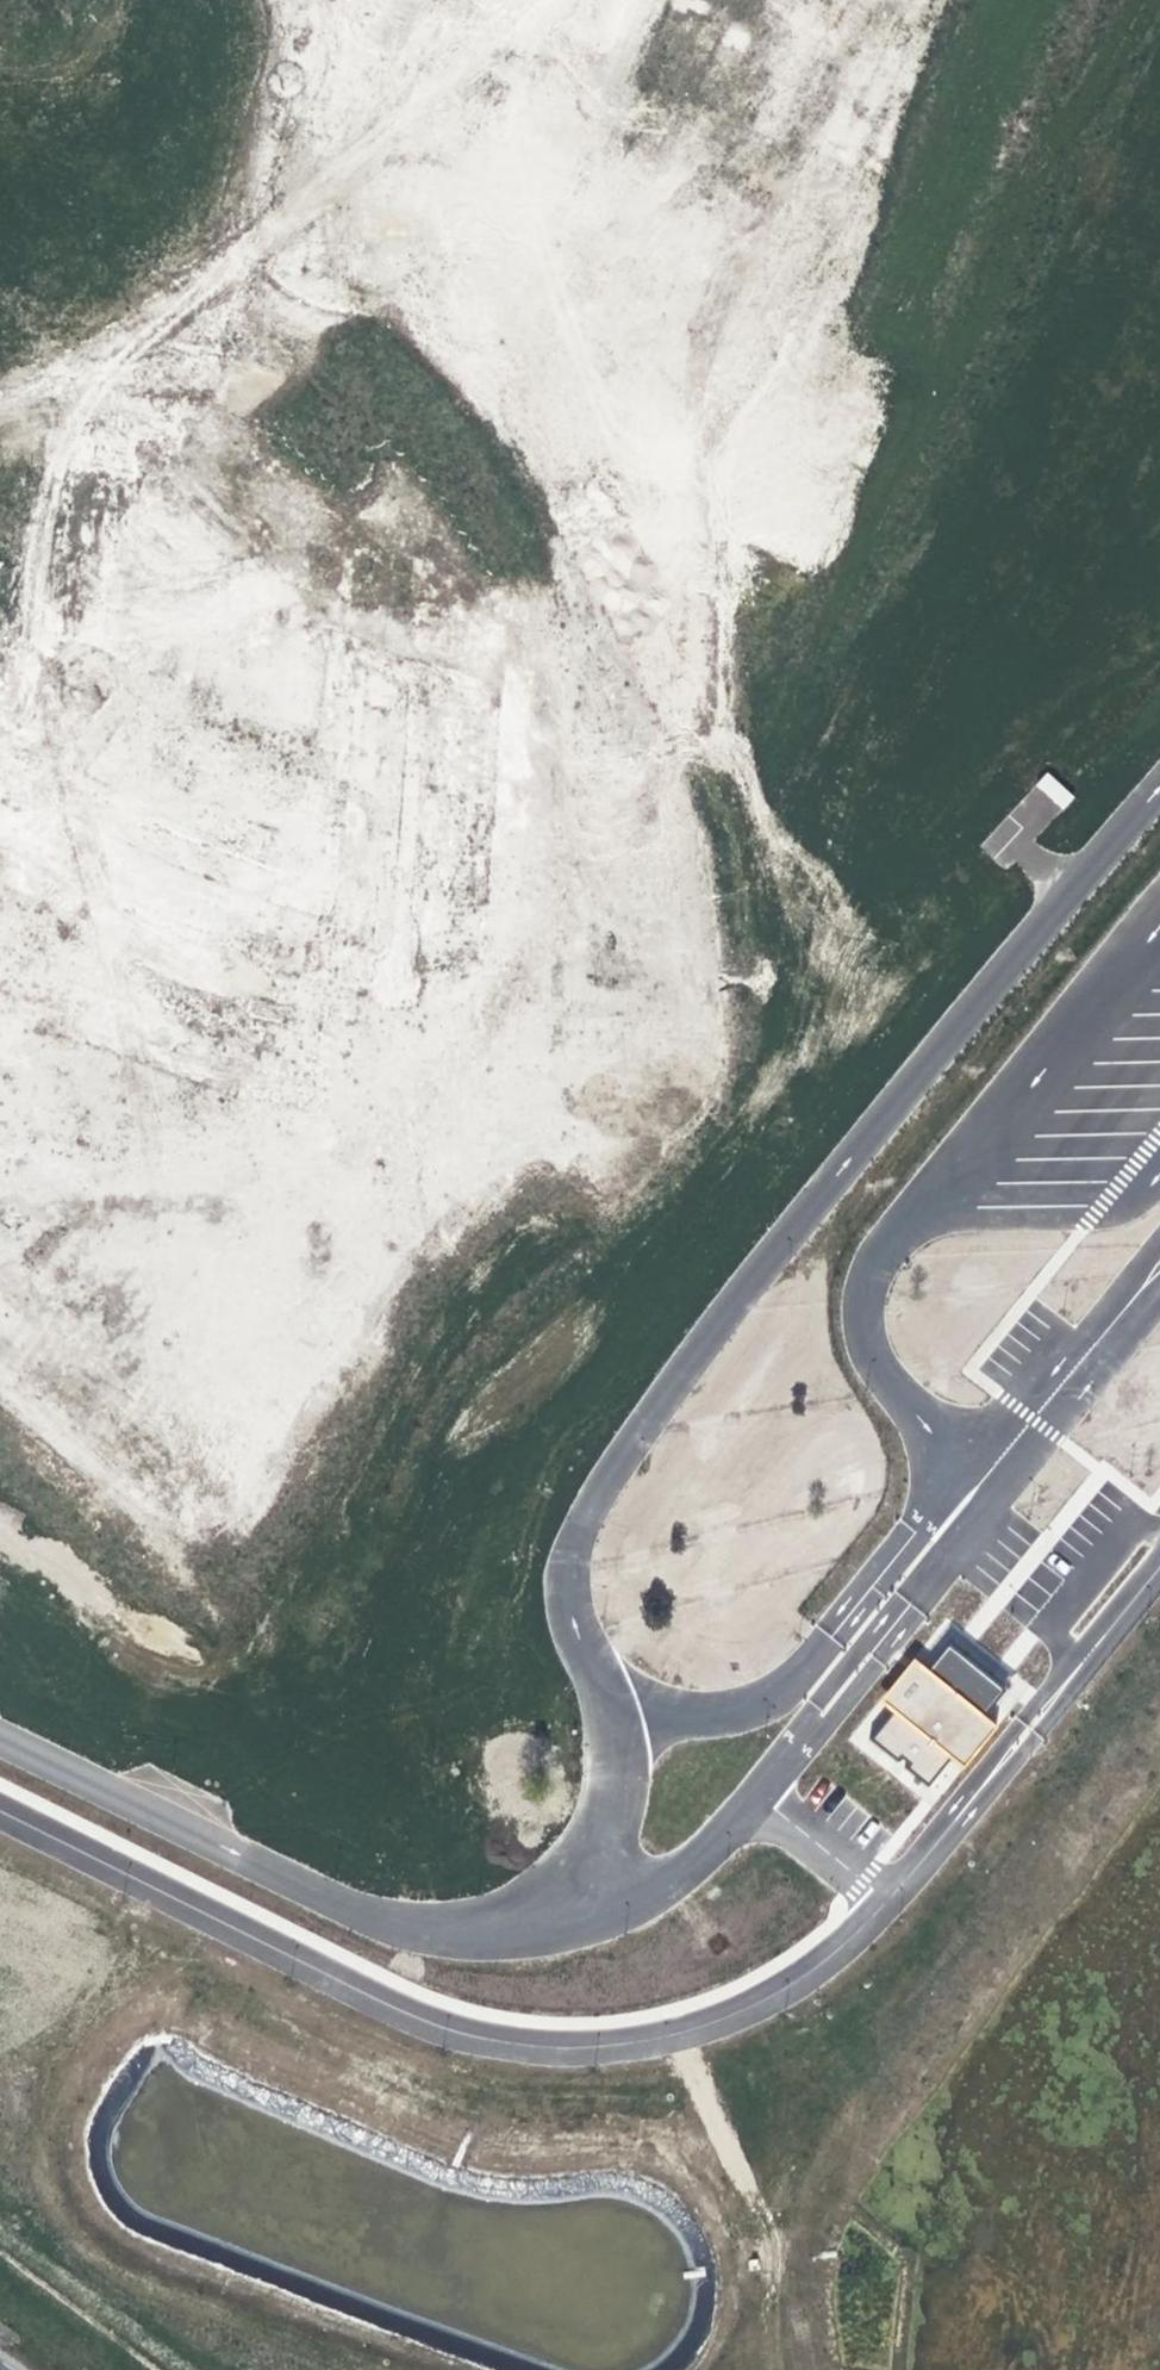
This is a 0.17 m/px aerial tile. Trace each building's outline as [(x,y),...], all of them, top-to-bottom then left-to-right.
[(1004,1683),(939,1637),(884,1697),(895,1707),(871,1742),(927,1786),(957,1758),(970,1765),(1000,1729),(989,1717),(1004,1683)]
